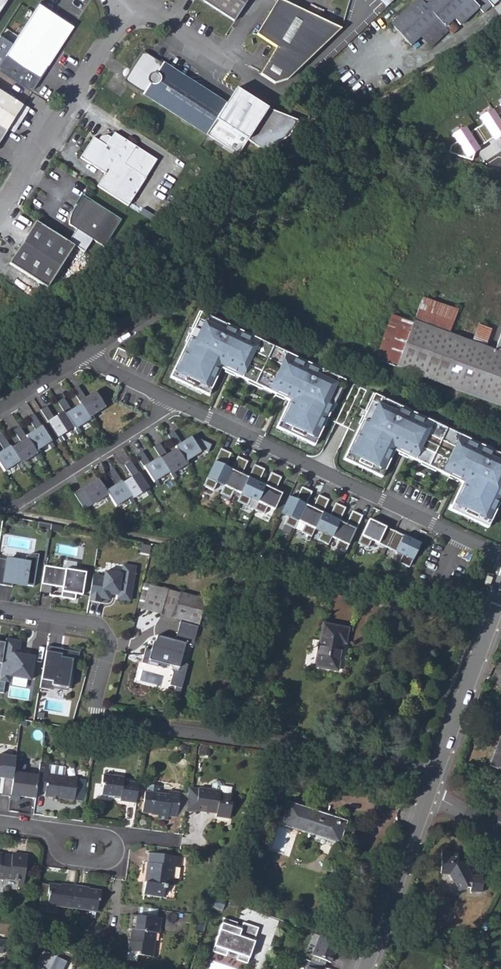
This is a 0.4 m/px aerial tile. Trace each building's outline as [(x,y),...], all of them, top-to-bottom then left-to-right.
[(248,0),(203,0),(234,21),(248,0)] [(281,0),(277,0),(255,34),(275,47),(258,73),(274,83),(287,79),(340,29),(281,0)] [(438,20),(445,27),(454,19),(460,25),(479,8),(483,12),(492,4),(488,0),(431,0),(426,5),(421,0),(417,0),(391,24),(410,46),(420,37),(438,20)] [(5,55),(40,78),(74,25),(39,3),(5,55)] [(420,37),(431,49),(449,32),(445,27),(438,20),(420,37)] [(132,78),(144,86),(145,84),(149,86),(144,93),(208,134),(227,104),(163,63),(158,71),(155,69),(156,67),(144,59),(142,62),(139,64),(138,68),(134,71),(134,74),(132,78)] [(24,101),(31,90),(14,79),(11,84),(1,78),(0,79),(0,86),(24,101)] [(236,87),(227,104),(208,134),(238,155),(247,139),(265,151),(287,136),(300,121),(267,107),(236,87)] [(7,128),(24,103),(0,88),(0,139),(7,128)] [(500,134),(500,102),(452,131),(466,155),(500,134)] [(97,185),(128,205),(146,177),(158,160),(136,146),(115,132),(111,137),(106,144),(99,139),(94,136),(80,157),(105,173),(97,185)] [(99,139),(106,144),(111,137),(108,135),(101,136),(99,139)] [(104,246),(122,219),(84,195),(79,202),(76,205),(74,208),(72,211),(71,214),(70,218),(69,221),(69,224),(104,246)] [(36,220),(9,263),(48,288),(75,245),(36,220)] [(413,320),(449,334),(458,309),(422,296),(413,320)] [(204,312),(176,376),(212,393),(224,367),(248,377),(266,340),(204,312)] [(375,360),(396,368),(413,322),(391,314),(375,360)] [(500,406),(500,332),(494,350),(485,347),(472,342),(449,334),(413,320),(413,322),(396,368),(500,406)] [(472,342),(485,347),(491,329),(479,324),(472,342)] [(291,353),(274,388),(294,397),(279,427),(318,443),(349,380),(291,353)] [(90,417),(106,406),(95,390),(86,396),(77,385),(72,389),(82,404),(90,417)] [(378,397),(350,460),(386,477),(398,451),(422,461),(440,425),(378,397)] [(90,417),(82,404),(71,409),(64,398),(58,402),(64,412),(74,428),(75,429),(91,419),(90,417)] [(74,428),(64,412),(54,417),(47,406),(41,409),(58,437),(74,428)] [(52,441),(35,414),(29,417),(36,429),(26,435),(36,451),(52,441)] [(36,451),(26,435),(20,426),(14,430),(20,440),(11,446),(20,461),(22,463),(38,454),(36,451)] [(168,436),(176,447),(185,462),(201,452),(191,437),(181,442),(174,431),(168,436)] [(11,446),(2,434),(0,436),(0,444),(4,450),(0,451),(0,464),(4,470),(20,461),(11,446)] [(447,472),(467,481),(452,511),(491,527),(500,506),(500,454),(463,437),(447,472)] [(153,447),(160,456),(170,472),(171,475),(188,464),(185,462),(176,447),(166,453),(160,443),(153,447)] [(216,483),(223,486),(231,470),(224,467),(230,454),(220,449),(202,486),(212,490),(216,483)] [(143,452),(136,456),(153,483),(170,472),(160,456),(149,463),(143,452)] [(233,491),(240,494),(247,478),(240,475),(247,462),(237,457),(231,470),(223,486),(219,494),(229,498),(233,491)] [(132,475),(122,482),(131,496),(133,499),(149,487),(131,461),(126,464),(132,475)] [(250,499),(257,502),(264,486),(257,482),(263,470),(253,465),(247,478),(240,494),(236,502),(246,506),(250,499)] [(116,484),(106,490),(108,494),(115,506),(131,496),(122,482),(113,469),(109,472),(116,484)] [(280,478),(270,473),(264,486),(257,502),(253,509),(263,514),(267,507),(273,510),(281,494),(274,490),(280,478)] [(102,479),(107,488),(115,483),(110,474),(102,479)] [(98,478),(74,493),(84,508),(108,494),(106,490),(98,478)] [(284,524),(294,529),(297,521),(305,505),(311,492),(301,487),(295,500),(288,497),(280,513),(287,516),(284,524)] [(305,505),(297,521),(304,524),(300,532),(311,537),(314,529),(322,513),(328,500),(318,495),(312,508),(305,505)] [(322,513),(314,529),(321,532),(317,540),(327,545),(331,537),(339,521),(345,508),(335,503),(329,516),(322,513)] [(345,524),(339,521),(331,537),(338,540),(334,548),(344,553),(362,516),(352,511),(345,524)] [(386,548),(394,531),(368,519),(357,543),(367,548),(371,540),(386,548)] [(420,543),(394,531),(386,548),(402,555),(398,562),(408,567),(420,543)] [(0,564),(0,587),(5,587),(6,584),(12,585),(33,588),(38,556),(34,555),(25,558),(24,565),(7,562),(6,562),(6,565),(0,564)] [(62,566),(45,563),(42,581),(51,583),(51,585),(62,587),(61,597),(75,599),(76,594),(76,592),(82,593),(86,570),(72,568),(71,570),(62,568),(62,566)] [(104,578),(93,576),(88,602),(99,604),(100,599),(109,601),(111,592),(118,593),(117,600),(130,602),(135,567),(123,565),(121,575),(104,572),(104,578)] [(51,583),(42,581),(40,591),(50,593),(51,585),(51,583)] [(137,608),(198,624),(205,600),(148,585),(144,584),(137,608)] [(201,625),(180,620),(175,639),(155,634),(151,650),(146,649),(143,662),(175,670),(172,683),(182,686),(187,664),(183,663),(187,646),(194,648),(201,625)] [(315,667),(337,671),(341,644),(344,645),(348,627),(323,622),(315,667)] [(5,638),(4,643),(0,670),(0,691),(3,691),(5,680),(10,677),(10,675),(30,678),(33,660),(30,656),(18,654),(20,641),(5,638)] [(50,647),(46,678),(56,680),(55,685),(73,687),(79,652),(50,647)] [(500,769),(500,737),(490,765),(500,769)] [(11,796),(16,763),(17,756),(0,754),(0,777),(5,778),(3,795),(11,796)] [(27,764),(16,763),(11,796),(11,798),(20,800),(21,796),(36,798),(37,790),(39,774),(26,773),(27,764)] [(37,790),(46,791),(46,796),(52,796),(59,797),(76,799),(78,778),(65,776),(65,768),(50,766),(40,765),(39,774),(37,790)] [(134,782),(123,781),(124,777),(103,774),(101,794),(120,796),(120,801),(136,803),(139,783),(134,782)] [(196,811),(207,812),(208,810),(216,811),(216,813),(215,816),(229,817),(231,803),(229,803),(230,795),(231,787),(220,785),(220,783),(219,781),(214,780),(212,782),(211,789),(210,792),(197,790),(197,789),(189,788),(187,798),(185,811),(195,813),(196,811)] [(151,813),(151,812),(158,813),(157,816),(157,818),(168,819),(168,815),(176,816),(176,814),(179,797),(179,793),(168,791),(168,794),(163,793),(164,786),(150,783),(147,785),(146,791),(144,791),(142,812),(151,813)] [(176,814),(185,816),(185,811),(187,798),(179,797),(176,814)] [(282,819),(312,829),(310,833),(338,841),(344,824),(324,817),(324,815),(288,803),(282,819)] [(281,823),(310,833),(312,829),(282,819),(281,823)] [(439,872),(448,872),(457,889),(466,886),(468,886),(468,890),(480,891),(482,876),(471,875),(464,862),(457,861),(458,853),(451,853),(451,849),(442,849),(439,872)] [(24,881),(28,856),(12,854),(12,856),(2,855),(2,854),(0,853),(0,879),(5,880),(5,878),(18,880),(24,881)] [(144,882),(143,894),(162,897),(164,886),(172,887),(173,877),(172,877),(173,867),(174,867),(176,868),(178,856),(149,853),(148,863),(147,863),(145,874),(148,874),(147,882),(144,882)] [(72,908),(75,885),(66,884),(66,887),(60,886),(60,885),(49,884),(47,895),(49,895),(47,905),(72,908)] [(84,887),(75,885),(72,908),(97,911),(98,901),(99,901),(101,891),(90,889),(89,891),(84,890),(84,887)] [(128,951),(138,952),(138,955),(152,957),(156,933),(159,933),(159,930),(161,918),(146,916),(146,917),(131,915),(129,929),(131,929),(133,930),(131,941),(129,941),(128,951)] [(236,923),(222,919),(210,952),(224,957),(226,951),(237,955),(235,960),(246,964),(253,942),(252,942),(257,928),(241,923),(239,930),(234,928),(236,923)] [(343,945),(320,937),(313,955),(327,961),(331,963),(335,951),(340,953),(343,945)] [(67,962),(46,951),(38,967),(39,968),(63,968),(67,962)] [(128,951),(127,960),(136,961),(138,955),(138,952),(128,951)] [(327,961),(313,955),(311,961),(323,966),(324,967),(327,961)]
